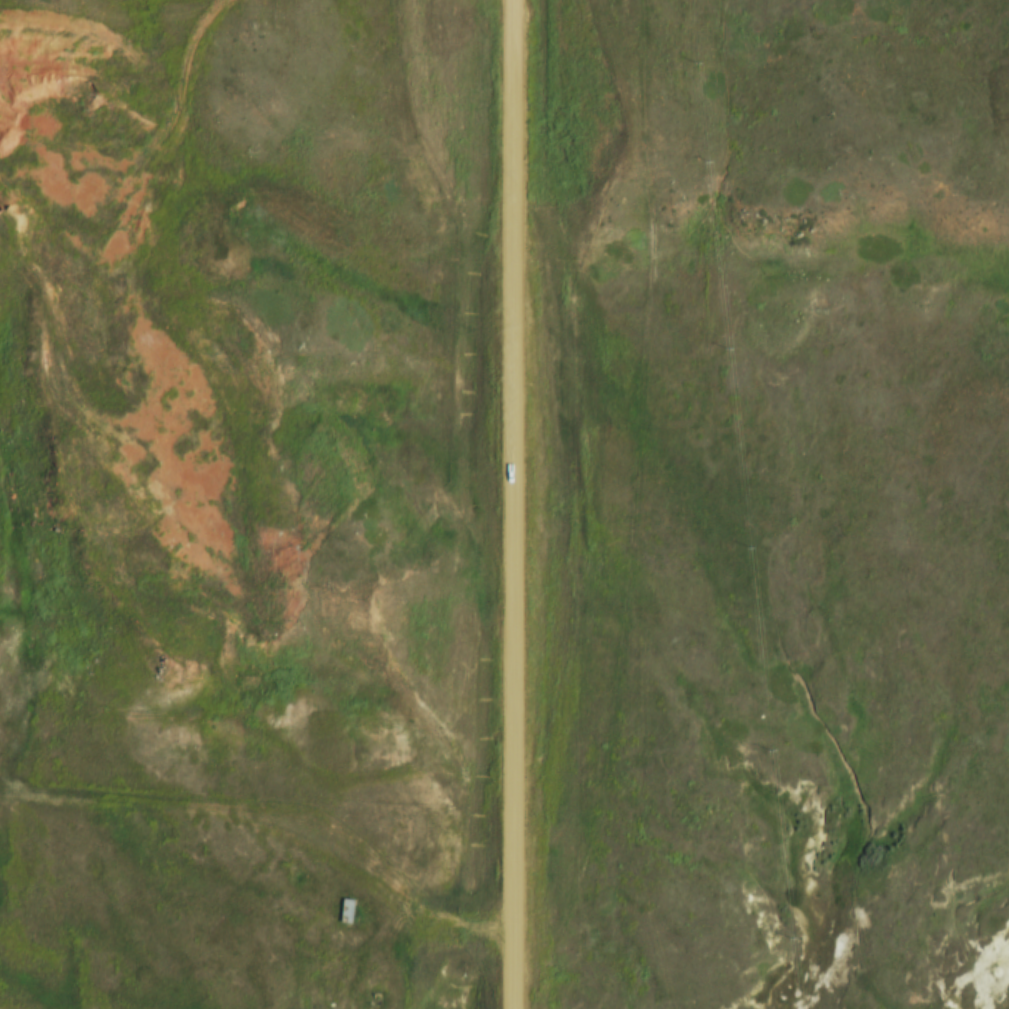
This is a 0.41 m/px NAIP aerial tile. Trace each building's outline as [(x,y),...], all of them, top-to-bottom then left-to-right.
[(341,924),(353,924),(353,900),(341,900),(341,924)]
